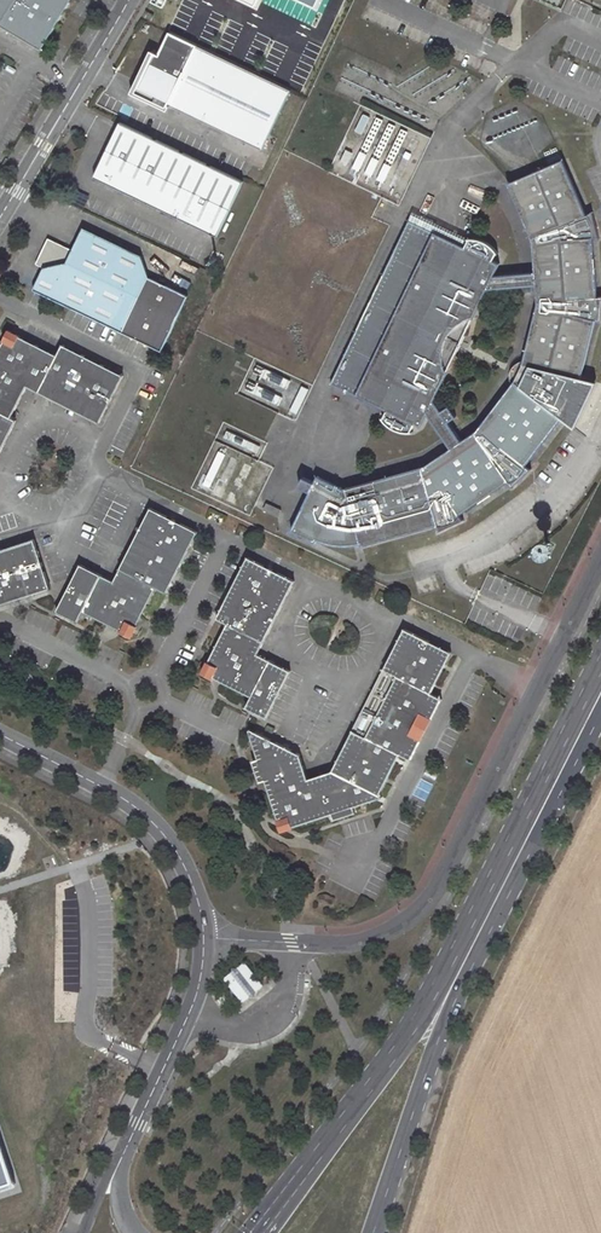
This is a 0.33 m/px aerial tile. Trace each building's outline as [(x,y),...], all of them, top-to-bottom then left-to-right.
[(40,50),(71,0),(0,0),(0,26),(40,50)] [(317,10),(322,0),(296,0),(317,10)] [(286,89),(165,29),(149,63),(145,62),(134,85),(144,91),(142,95),(149,99),(149,100),(149,101),(150,104),(152,105),(156,105),(158,103),(160,98),(166,101),(165,105),(257,151),(286,89)] [(352,147),(353,163),(403,161),(402,137),(416,137),(416,126),(392,127),(391,114),(356,115),(357,134),(362,134),(362,146),(352,147)] [(91,175),(212,235),(240,179),(119,119),(91,175)] [(476,433),(466,441),(454,450),(426,471),(345,488),(318,475),(313,486),(302,480),(297,490),(308,495),(289,534),(315,546),(316,543),(320,546),(328,550),(336,553),(340,553),(348,553),(351,553),(358,551),(362,548),(363,551),(443,533),(467,523),(465,517),(513,486),(518,490),(536,473),(532,468),(569,420),(565,417),(568,411),(573,413),(584,391),(578,389),(582,381),(587,383),(600,333),(600,252),(600,242),(600,214),(595,215),(573,161),(515,184),(539,241),(539,274),(539,290),(539,307),(523,364),(530,366),(522,383),(515,380),(476,433)] [(417,221),(336,385),(392,412),(387,422),(391,425),(393,428),(398,431),(405,434),(408,435),(413,435),(417,435),(421,427),(427,429),(433,417),(440,401),(494,293),(502,277),(507,267),(501,263),(504,256),(504,255),(503,255),(501,252),(498,249),(493,246),(484,243),(476,242),(473,249),(417,221)] [(140,254),(81,225),(70,247),(47,235),(34,262),(42,266),(32,287),(121,332),(161,352),(187,296),(148,276),(140,254)] [(539,274),(502,277),(494,293),(539,290),(539,274)] [(27,331),(16,325),(10,337),(21,342),(27,331)] [(0,356),(0,460),(1,461),(24,417),(19,414),(33,384),(106,421),(131,374),(70,342),(66,351),(27,331),(21,342),(10,337),(0,356)] [(573,413),(568,411),(565,417),(569,420),(582,430),(600,390),(600,387),(587,383),(582,381),(578,389),(584,391),(573,413)] [(433,417),(454,450),(466,441),(440,401),(433,417)] [(148,506),(111,580),(77,563),(54,609),(90,632),(92,628),(98,631),(99,630),(102,624),(129,638),(134,625),(137,621),(155,587),(165,593),(195,532),(148,506)] [(279,513),(265,507),(262,513),(276,520),(279,513)] [(54,591),(40,539),(0,550),(0,609),(54,591)] [(226,624),(196,672),(219,681),(224,688),(246,698),(242,707),(264,717),(267,711),(289,671),(258,652),(294,581),(244,555),(215,616),(226,624)] [(129,638),(144,646),(137,621),(134,625),(129,638)] [(304,778),(294,753),(246,729),(249,760),(255,779),(262,780),(277,831),(328,814),(330,820),(353,813),(349,806),(379,797),(375,794),(397,755),(409,760),(439,698),(428,691),(449,651),(401,629),(351,729),(348,729),(328,771),(304,778)] [(196,672),(215,683),(224,688),(219,681),(196,672)] [(242,1003),(262,989),(245,964),(225,979),(242,1003)] [(19,1190),(0,1132),(0,1195),(19,1190)]
